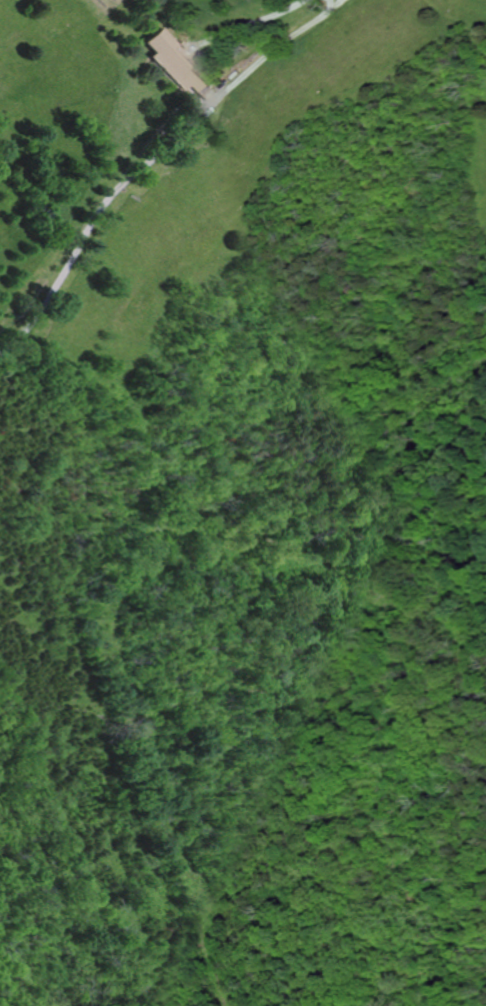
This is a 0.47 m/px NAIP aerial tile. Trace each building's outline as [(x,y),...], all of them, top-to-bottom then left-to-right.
[(182,92),(186,88),(202,104),(219,86),(178,47),(174,52),(152,31),(140,45),(150,55),(146,59),(182,92)]
